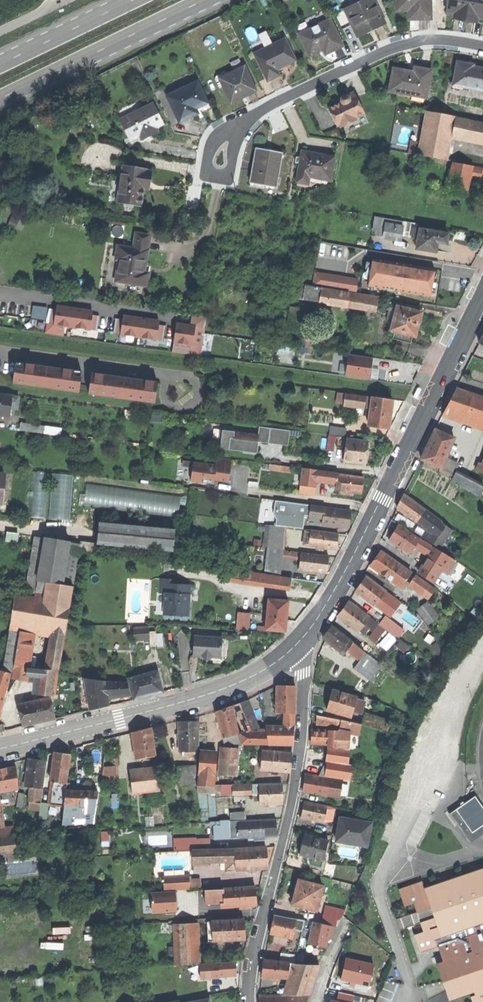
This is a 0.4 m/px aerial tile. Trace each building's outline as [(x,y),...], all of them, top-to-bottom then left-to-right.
[(360,35),(372,29),(384,23),(373,0),(369,0),(348,11),(360,35)] [(431,18),(431,0),(398,0),(398,11),(410,10),(410,19),(420,19),(431,18)] [(466,21),(470,0),(447,0),(447,2),(449,3),(448,11),(457,13),(456,19),(460,20),(466,21)] [(466,21),(471,22),(477,23),(478,17),(482,18),(482,0),(470,0),(466,21)] [(300,35),(309,52),(322,45),(326,55),(334,51),(343,46),(331,20),(300,35)] [(256,54),(269,81),(279,76),(279,74),(284,72),(289,69),(287,65),(296,61),(286,40),(256,54)] [(482,92),(482,70),(477,69),(468,67),(468,65),(457,63),(453,86),(470,89),(482,92)] [(221,80),(232,103),(245,97),(257,91),(245,68),(221,80)] [(391,92),(427,98),(432,71),(418,69),(418,71),(418,74),(413,73),(406,71),(395,69),(391,92)] [(168,98),(180,123),(195,115),(210,108),(198,84),(168,98)] [(357,119),(366,114),(355,92),(342,98),(342,104),(336,107),(330,110),(339,128),(342,127),(344,130),(359,122),(357,119)] [(122,121),(132,141),(141,137),(143,141),(150,137),(148,133),(155,130),(163,126),(153,106),(122,121)] [(420,155),(444,159),(449,132),(452,116),(428,111),(420,155)] [(370,123),(366,114),(357,119),(359,122),(344,130),(346,135),(370,123)] [(452,116),(449,132),(482,139),(482,123),(457,119),(457,117),(452,116)] [(283,154),(257,150),(254,168),(252,184),(259,185),(278,188),(283,154)] [(304,153),(298,183),(310,185),(311,178),(332,182),(336,159),(318,155),(304,153)] [(470,166),(454,163),(448,193),(465,196),(469,173),(470,166)] [(119,204),(142,207),(144,190),(150,190),(151,182),(152,172),(147,171),(147,169),(123,166),(119,204)] [(470,166),(469,173),(482,175),(482,169),(482,168),(470,166)] [(403,227),(386,224),(384,237),(402,240),(403,227)] [(439,233),(413,229),(412,239),(419,240),(417,250),(438,253),(439,247),(440,242),(437,242),(439,233)] [(449,234),(439,233),(437,242),(440,242),(448,244),(449,234)] [(116,283),(147,287),(149,275),(145,274),(148,255),(151,237),(136,235),(134,250),(118,247),(116,261),(120,262),(116,283)] [(373,288),(430,297),(432,282),(436,263),(378,254),(373,288)] [(307,287),(306,300),(314,301),(316,292),(322,293),(323,289),(307,287)] [(329,290),(323,289),(322,293),(321,302),(327,303),(329,290)] [(342,292),(329,290),(327,303),(340,305),(342,292)] [(350,293),(342,292),(340,305),(349,306),(349,303),(350,293)] [(365,295),(350,293),(349,303),(364,305),(365,295)] [(379,297),(365,295),(364,305),(378,307),(379,297)] [(98,308),(54,305),(54,306),(32,304),(31,317),(46,318),(45,333),(64,334),(65,326),(97,329),(98,308)] [(411,335),(416,336),(417,331),(418,327),(419,327),(420,325),(423,324),(424,320),(422,317),(421,317),(422,313),(398,306),(397,311),(395,321),(392,330),(395,331),(411,335)] [(313,312),(292,308),(289,328),(310,331),(313,312)] [(388,319),(395,321),(397,311),(391,310),(388,319)] [(120,313),(117,334),(162,340),(165,319),(120,313)] [(202,354),(205,320),(191,319),(191,322),(174,320),(171,351),(202,354)] [(409,343),(411,335),(395,331),(393,339),(409,343)] [(368,378),(372,356),(346,351),(342,373),(368,378)] [(17,364),(14,385),(43,389),(44,383),(51,384),(50,390),(80,394),(82,373),(49,368),(17,364)] [(92,374),(89,396),(119,399),(119,398),(126,399),(126,401),(155,404),(158,383),(129,379),(128,385),(124,384),(121,384),(122,378),(92,374)] [(482,421),(482,400),(467,395),(468,391),(457,387),(446,409),(482,421)] [(338,404),(346,405),(347,395),(339,394),(338,404)] [(9,417),(11,407),(12,397),(0,395),(0,415),(9,417)] [(347,395),(346,405),(364,407),(366,397),(347,395)] [(19,398),(12,397),(11,407),(18,408),(19,398)] [(371,425),(390,427),(391,415),(393,401),(374,399),(371,425)] [(330,436),(345,438),(346,428),(332,426),(330,436)] [(270,436),(271,429),(260,427),(259,435),(235,432),(235,439),(232,439),(231,450),(244,451),(244,454),(256,455),(258,443),(269,444),(270,436)] [(441,467),(442,468),(444,461),(455,438),(436,429),(429,444),(422,459),(441,467)] [(345,462),(366,464),(367,454),(369,443),(347,441),(345,462)] [(189,480),(229,482),(230,457),(216,456),(216,461),(190,460),(189,480)] [(181,467),(188,469),(191,461),(184,458),(181,467)] [(455,466),(444,461),(442,468),(441,467),(439,471),(451,476),(455,466)] [(298,488),(300,476),(301,470),(292,469),(291,477),(288,477),(287,486),(298,488)] [(33,516),(47,516),(46,470),(33,470),(33,516)] [(328,480),(338,481),(338,475),(301,470),(300,476),(328,480)] [(52,472),(49,517),(71,518),(74,473),(52,472)] [(452,480),(481,495),(481,493),(482,490),(482,486),(456,473),(452,480)] [(364,478),(338,475),(338,481),(337,483),(336,492),(362,495),(363,486),(364,478)] [(143,499),(142,509),(176,514),(179,495),(150,491),(149,500),(143,499)] [(304,492),(302,505),(310,506),(312,493),(304,492)] [(417,522),(420,517),(425,510),(404,495),(401,501),(397,508),(417,522)] [(279,522),(277,526),(285,527),(303,529),(305,516),(310,517),(311,507),(311,506),(310,506),(302,505),(277,501),(276,505),(278,509),(276,509),(277,512),(277,513),(274,514),(277,518),(278,520),(279,522)] [(324,509),(311,507),(310,517),(323,519),(324,509)] [(351,512),(324,509),(323,519),(322,525),(349,529),(350,521),(351,512)] [(420,517),(434,526),(438,520),(425,510),(420,517)] [(425,538),(439,548),(452,530),(438,520),(434,526),(425,538)] [(100,522),(97,544),(173,551),(175,530),(100,522)] [(271,525),(268,548),(283,549),(285,527),(277,526),(271,525)] [(410,554),(415,546),(420,539),(398,525),(393,534),(389,540),(410,554)] [(309,547),(337,550),(338,542),(339,534),(311,531),(310,539),(309,545),(309,547)] [(80,543),(35,536),(25,595),(50,600),(53,583),(73,586),(80,543)] [(415,546),(427,554),(432,547),(420,539),(415,546)] [(265,573),(280,574),(282,558),(283,551),(283,549),(268,548),(265,573)] [(419,574),(433,583),(441,570),(449,557),(435,548),(430,556),(419,574)] [(376,558),(370,566),(401,587),(411,573),(381,551),(376,558)] [(329,557),(301,554),(301,560),(299,571),(327,574),(328,565),(329,557)] [(456,561),(449,557),(441,570),(448,575),(456,561)] [(231,580),(290,588),(291,579),(232,571),(231,580)] [(428,585),(415,575),(408,585),(428,599),(436,588),(429,584),(428,585)] [(361,584),(356,591),(376,606),(377,604),(386,591),(366,576),(361,584)] [(166,594),(165,615),(189,617),(190,603),(185,603),(186,595),(188,595),(188,586),(178,586),(178,580),(160,579),(160,593),(160,594),(166,594)] [(70,603),(73,586),(53,583),(50,600),(70,603)] [(401,602),(386,591),(377,604),(391,615),(401,602)] [(156,615),(165,615),(166,594),(160,594),(160,593),(158,593),(156,615)] [(10,625),(20,627),(25,595),(16,594),(10,625)] [(69,611),(70,603),(50,600),(25,595),(20,627),(23,627),(27,605),(69,611)] [(266,627),(266,631),(286,632),(288,617),(289,601),(268,600),(266,627)] [(343,609),(338,616),(358,631),(359,630),(364,624),(369,617),(348,601),(343,609)] [(428,603),(418,610),(429,624),(439,617),(428,603)] [(65,636),(69,611),(27,605),(23,627),(23,629),(31,630),(53,634),(65,636)] [(237,630),(250,631),(251,614),(238,613),(237,630)] [(369,616),(369,617),(364,624),(368,627),(379,636),(385,628),(369,616)] [(363,633),(368,627),(364,624),(359,630),(363,633)] [(328,631),(323,637),(344,653),(347,650),(353,642),(332,626),(328,631)] [(26,659),(31,630),(23,629),(23,627),(20,627),(16,657),(26,659)] [(398,638),(385,628),(379,636),(372,644),(386,655),(398,638)] [(134,630),(135,640),(150,639),(149,633),(149,629),(134,630)] [(62,651),(65,636),(53,634),(51,649),(62,651)] [(223,640),(195,638),(194,653),(199,653),(202,657),(207,663),(212,658),(221,659),(222,649),(223,640)] [(365,652),(353,642),(347,650),(360,659),(365,652)] [(59,671),(62,651),(51,649),(48,664),(47,669),(57,670),(59,671)] [(380,663),(365,652),(360,659),(348,674),(363,684),(380,663)] [(23,680),(26,659),(16,657),(12,678),(23,680)] [(55,696),(57,670),(47,669),(41,669),(39,694),(55,696)] [(130,679),(135,700),(152,696),(163,693),(158,672),(130,679)] [(5,699),(12,677),(0,674),(0,698),(5,699)] [(84,679),(90,710),(100,708),(110,706),(108,698),(105,682),(84,679)] [(128,682),(105,682),(108,698),(130,694),(128,682)] [(287,687),(277,686),(276,714),(285,714),(295,714),(296,687),(287,687)] [(327,710),(351,717),(353,708),(356,698),(356,697),(332,690),(330,700),(327,710)] [(18,706),(22,726),(39,723),(55,719),(51,698),(18,706)] [(365,700),(356,698),(353,708),(362,710),(365,700)] [(240,704),(233,707),(243,732),(244,734),(249,732),(257,728),(247,701),(240,704)] [(223,710),(217,712),(223,738),(237,735),(231,707),(223,710)] [(294,727),(295,714),(285,714),(284,727),(294,727)] [(317,724),(340,725),(341,720),(318,715),(317,724)] [(382,721),(363,715),(361,724),(380,729),(382,721)] [(340,725),(339,729),(350,732),(359,733),(361,724),(341,720),(340,725)] [(388,722),(382,721),(380,729),(386,731),(388,722)] [(188,722),(179,722),(179,752),(190,752),(198,752),(198,722),(188,722)] [(292,745),(294,727),(284,727),(266,726),(269,745),(292,745)] [(134,733),(138,759),(155,756),(151,728),(141,731),(134,733)] [(328,730),(311,729),(311,737),(311,743),(328,744),(328,730)] [(339,730),(335,730),(337,747),(338,748),(349,749),(350,732),(339,729),(339,730)] [(335,730),(328,730),(328,744),(328,746),(337,747),(335,730)] [(250,734),(249,732),(244,734),(243,732),(239,734),(241,745),(268,746),(266,732),(256,732),(250,734)] [(239,744),(237,735),(223,738),(225,745),(239,744)] [(219,775),(236,777),(239,749),(221,748),(219,775)] [(291,754),(262,751),(261,771),(290,773),(290,763),(291,754)] [(63,754),(55,753),(51,782),(54,782),(67,784),(70,755),(63,754)] [(217,755),(200,753),(198,775),(198,776),(197,786),(214,787),(217,755)] [(37,760),(30,759),(26,786),(32,787),(42,788),(46,761),(37,760)] [(0,769),(0,792),(2,792),(12,790),(19,789),(16,766),(2,769),(0,769)] [(178,768),(179,782),(189,782),(188,767),(178,768)] [(327,767),(326,774),(342,777),(344,769),(327,767)] [(104,781),(112,782),(114,769),(105,768),(104,781)] [(158,771),(130,774),(133,793),(160,790),(158,771)] [(330,777),(305,773),(304,782),(303,790),(328,794),(330,777)] [(342,779),(330,777),(328,794),(340,796),(342,779)] [(67,784),(54,782),(51,804),(64,806),(67,784)] [(260,794),(260,805),(283,804),(282,795),(282,784),(259,785),(260,794)] [(233,795),(252,794),(252,785),(233,786),(233,794),(233,795)] [(213,794),(214,787),(197,786),(197,793),(213,794)] [(222,794),(233,794),(233,786),(221,786),(222,794)] [(40,811),(42,788),(32,787),(29,810),(40,811)] [(13,800),(12,790),(2,792),(3,798),(8,797),(9,801),(13,800)] [(82,795),(83,804),(94,803),(93,794),(87,794),(82,795)] [(470,799),(482,818),(482,806),(475,795),(470,799)] [(470,843),(482,834),(482,818),(470,799),(449,813),(470,843)] [(301,817),(324,822),(327,807),(327,806),(304,801),(302,809),(301,817)] [(49,804),(41,803),(39,818),(47,819),(49,804)] [(83,804),(66,805),(63,824),(95,822),(97,803),(94,803),(83,804)] [(334,809),(327,807),(324,822),(332,820),(334,809)] [(230,820),(245,819),(245,812),(230,813),(230,820)] [(338,829),(336,840),(356,843),(355,844),(366,846),(370,823),(340,818),(338,829)] [(276,820),(248,821),(249,838),(254,838),(264,837),(277,837),(276,828),(276,820)] [(230,839),(249,838),(248,821),(229,822),(230,839)] [(215,840),(230,839),(229,822),(219,822),(219,826),(214,827),(215,840)] [(327,839),(304,834),(302,844),(299,854),(308,856),(307,863),(320,866),(327,839)] [(12,835),(0,836),(0,854),(13,853),(12,835)] [(266,848),(234,849),(235,860),(235,863),(235,870),(267,869),(267,858),(266,848)] [(234,849),(207,851),(207,862),(208,862),(225,861),(235,860),(234,849)] [(207,851),(192,851),(193,862),(207,862),(207,851)] [(226,871),(235,870),(235,863),(225,863),(226,871)] [(425,888),(422,881),(421,881),(421,882),(400,889),(400,888),(399,888),(405,907),(406,907),(406,906),(414,903),(416,909),(395,916),(399,927),(419,920),(423,931),(415,934),(415,933),(413,933),(420,952),(421,952),(420,951),(438,945),(443,960),(436,963),(443,982),(450,1001),(451,1001),(450,1000),(474,991),(475,995),(471,997),(473,1001),(482,1001),(482,868),(425,888)] [(164,891),(175,890),(174,877),(163,878),(164,891)] [(174,877),(175,890),(188,889),(187,877),(174,877)] [(323,885),(298,879),(295,891),(292,903),(302,906),(308,907),(317,910),(323,885)] [(224,902),(224,907),(257,905),(256,897),(256,888),(223,889),(224,902)] [(209,903),(224,902),(223,889),(208,890),(209,903)] [(310,920),(307,944),(332,947),(337,906),(324,905),(322,921),(310,920)] [(212,926),(213,942),(245,940),(245,930),(244,920),(212,921),(212,926)] [(176,957),(198,956),(196,923),(175,924),(176,957)] [(265,956),(275,958),(280,936),(269,934),(265,956)] [(198,963),(198,956),(176,957),(176,964),(198,963)] [(290,962),(264,959),(263,967),(261,976),(287,977),(290,962)] [(294,963),(290,962),(287,977),(289,977),(290,994),(309,994),(319,966),(310,964),(295,964),(294,963)] [(333,1001),(361,1001),(362,997),(335,991),(333,1001)]
